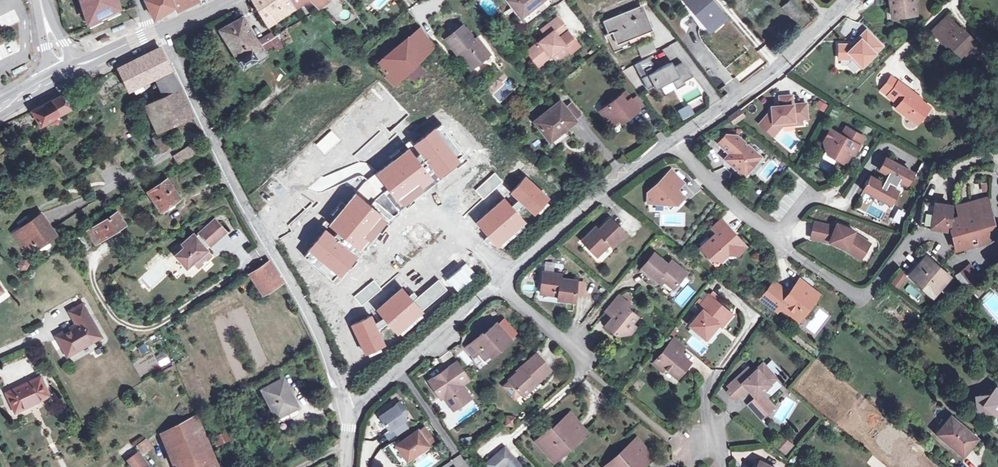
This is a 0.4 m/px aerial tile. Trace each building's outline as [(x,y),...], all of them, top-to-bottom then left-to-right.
[(88,22),(100,16),(105,14),(118,8),(116,0),(81,0),(88,22)] [(171,0),(146,0),(154,18),(155,17),(174,6),(171,0)] [(174,6),(176,12),(200,0),(171,0),(174,6)] [(257,10),(264,5),(268,12),(274,20),(294,7),(290,0),(252,0),(257,10)] [(294,7),(302,1),(305,9),(314,4),(318,8),(328,0),(290,0),(294,7)] [(521,16),(542,0),(508,0),(521,16)] [(705,23),(720,10),(711,0),(685,0),(705,23)] [(790,0),(782,7),(794,20),(801,13),(790,0)] [(891,16),(915,13),(914,0),(889,0),(891,16)] [(264,5),(257,10),(261,15),(268,12),(264,5)] [(613,31),(618,42),(650,29),(641,6),(604,21),(609,32),(613,31)] [(118,8),(105,14),(107,19),(120,13),(118,8)] [(100,16),(88,22),(89,27),(101,21),(100,16)] [(284,45),(279,33),(278,32),(259,44),(241,17),(219,28),(243,65),(257,57),(258,60),(267,54),(264,48),(273,43),(276,50),(284,45)] [(556,17),(541,29),(546,35),(526,51),(536,63),(548,53),(550,56),(551,55),(555,60),(568,50),(567,49),(576,42),(556,17)] [(962,52),(972,42),(973,41),(960,28),(959,30),(947,17),(933,31),(946,44),(948,42),(960,54),(962,52)] [(379,55),(383,60),(409,39),(422,56),(435,45),(419,24),(409,35),(407,32),(379,55)] [(446,38),(457,53),(461,50),(473,66),(489,53),(477,37),(474,40),(462,25),(446,38)] [(287,28),(279,33),(284,45),(293,40),(287,28)] [(855,58),(862,65),(882,45),(866,29),(858,37),(860,38),(853,46),(851,44),(839,44),(839,58),(851,58),(855,58)] [(717,34),(721,41),(728,38),(724,30),(717,34)] [(858,37),(851,44),(853,46),(860,38),(858,37)] [(409,39),(383,60),(379,64),(387,73),(386,75),(394,83),(405,71),(414,80),(425,69),(417,61),(422,56),(409,39)] [(980,50),(972,42),(962,52),(970,60),(980,50)] [(118,68),(128,89),(144,81),(147,73),(168,64),(160,47),(118,68)] [(755,65),(761,55),(753,49),(746,59),(755,65)] [(461,50),(457,53),(469,69),(473,66),(461,50)] [(649,57),(638,63),(645,76),(641,78),(647,89),(654,86),(656,90),(672,81),(679,77),(682,82),(684,81),(693,77),(682,62),(671,68),(668,63),(656,70),(649,57)] [(860,67),(862,65),(855,58),(851,58),(860,67)] [(156,79),(161,92),(163,95),(157,98),(145,104),(153,123),(156,129),(191,113),(178,89),(172,72),(156,79)] [(488,92),(502,102),(515,85),(502,75),(488,92)] [(676,89),(686,84),(684,81),(682,82),(679,77),(672,81),(676,89)] [(918,123),(930,106),(909,90),(910,89),(899,80),(888,94),(899,103),(896,107),(918,123)] [(639,109),(638,107),(631,99),(626,93),(622,96),(621,94),(600,110),(610,125),(619,118),(622,122),(639,109)] [(60,113),(70,107),(62,95),(31,110),(41,125),(60,113)] [(759,123),(772,133),(782,121),(793,120),(794,124),(802,123),(802,118),(808,118),(806,103),(793,104),(792,95),(780,95),(780,105),(771,105),(772,109),(759,123)] [(631,99),(638,107),(642,104),(636,96),(631,99)] [(824,112),(828,104),(817,99),(813,106),(824,112)] [(575,120),(566,109),(560,101),(535,121),(548,138),(564,126),(565,128),(575,120)] [(574,103),(566,109),(575,120),(582,114),(574,103)] [(70,107),(60,113),(62,117),(75,110),(72,106),(70,107)] [(740,109),(730,116),(734,123),(744,115),(740,109)] [(3,124),(5,128),(13,125),(10,120),(3,124)] [(782,121),(772,133),(774,135),(782,125),(794,124),(793,120),(782,121)] [(837,158),(845,163),(851,152),(854,153),(863,137),(845,127),(843,132),(843,134),(841,135),(830,130),(824,140),(826,149),(835,154),(837,158)] [(785,131),(777,140),(791,151),(799,142),(785,131)] [(537,138),(533,132),(528,136),(532,141),(534,141),(537,138)] [(153,137),(161,151),(168,147),(160,133),(153,137)] [(725,158),(744,175),(760,156),(737,135),(726,135),(719,143),(730,153),(725,158)] [(192,143),(173,155),(178,163),(197,151),(192,143)] [(866,185),(864,189),(891,204),(892,202),(893,202),(898,194),(896,193),(897,191),(894,190),(900,180),(907,184),(913,174),(896,164),(894,163),(886,158),(880,169),(888,174),(883,183),(871,177),(869,181),(867,180),(865,184),(866,185)] [(675,186),(681,180),(671,170),(647,192),(647,203),(664,203),(676,204),(684,197),(677,189),(675,186)] [(161,209),(172,202),(179,197),(167,178),(147,191),(160,210),(161,209)] [(684,183),(681,180),(675,186),(677,189),(684,183)] [(950,204),(934,201),(930,226),(950,229),(956,249),(970,245),(982,242),(989,241),(996,236),(996,231),(991,209),(988,198),(956,205),(956,206),(950,204)] [(172,202),(161,209),(163,213),(174,205),(172,202)] [(117,211),(87,231),(91,236),(95,243),(125,224),(117,211)] [(37,246),(35,242),(52,230),(41,214),(15,233),(28,252),(37,246)] [(625,233),(610,218),(597,230),(595,228),(582,240),(597,255),(609,243),(613,246),(625,233)] [(712,227),(717,232),(727,224),(721,218),(712,227)] [(211,256),(206,249),(209,247),(224,232),(213,220),(194,238),(192,235),(182,245),(184,248),(175,257),(187,269),(192,264),(197,269),(211,256)] [(815,222),(811,237),(827,241),(827,238),(838,242),(837,244),(847,248),(848,246),(863,255),(870,243),(854,233),(855,230),(837,223),(836,226),(815,222)] [(746,245),(727,224),(717,232),(700,247),(709,256),(713,253),(720,260),(728,253),(737,253),(746,245)] [(89,248),(81,235),(75,239),(83,252),(89,248)] [(847,248),(847,249),(861,259),(863,255),(848,246),(847,248)] [(660,277),(664,280),(673,288),(685,272),(671,261),(668,265),(653,252),(638,270),(653,282),(656,279),(657,280),(660,277)] [(949,276),(926,256),(909,275),(932,295),(949,276)] [(249,273),(262,293),(282,281),(269,260),(249,273)] [(955,274),(962,283),(974,274),(975,275),(977,274),(973,269),(971,270),(968,266),(955,274)] [(899,268),(890,282),(900,288),(909,275),(899,268)] [(542,271),(540,293),(558,295),(557,299),(574,301),(576,280),(560,278),(561,274),(542,271)] [(781,287),(768,303),(777,310),(780,306),(794,317),(800,309),(804,312),(818,295),(800,280),(789,294),(781,287)] [(762,298),(768,303),(781,287),(774,282),(762,298)] [(917,301),(922,294),(909,283),(903,290),(917,301)] [(618,294),(609,306),(616,312),(612,316),(605,324),(616,333),(630,332),(635,326),(631,322),(637,315),(627,307),(630,304),(618,294)] [(717,322),(719,324),(721,326),(732,314),(709,294),(698,307),(702,310),(689,324),(705,337),(717,322)] [(57,335),(68,355),(101,335),(83,304),(70,311),(77,325),(57,335)] [(616,312),(609,306),(605,310),(612,316),(616,312)] [(800,309),(794,317),(798,320),(804,312),(800,309)] [(717,322),(705,337),(707,339),(719,324),(717,322)] [(474,356),(478,352),(484,359),(496,348),(498,351),(511,339),(496,323),(483,334),(482,333),(465,347),(474,356)] [(674,338),(653,363),(662,370),(665,367),(677,377),(690,362),(680,353),(685,347),(674,338)] [(156,355),(160,365),(170,362),(166,351),(156,355)] [(514,397),(520,393),(536,378),(537,380),(550,368),(536,353),(523,364),(524,365),(517,372),(508,380),(509,381),(504,386),(514,397)] [(428,381),(440,398),(443,396),(453,410),(471,398),(461,383),(470,378),(458,361),(428,381)] [(751,373),(749,371),(744,376),(746,378),(741,383),(747,390),(754,398),(747,405),(759,417),(764,411),(767,414),(774,408),(760,393),(776,378),(768,370),(768,367),(767,366),(764,366),(762,363),(751,373)] [(375,367),(369,373),(373,378),(380,372),(375,367)] [(737,399),(747,390),(741,383),(746,378),(744,376),(749,371),(746,368),(726,387),(737,399)] [(6,392),(15,411),(49,395),(40,376),(6,392)] [(536,378),(520,393),(523,396),(538,381),(537,380),(536,378)] [(261,390),(275,417),(296,407),(282,379),(261,390)] [(995,388),(990,394),(978,396),(979,412),(992,410),(997,415),(997,390),(995,388)] [(401,402),(380,416),(391,432),(394,429),(398,435),(408,428),(404,422),(407,420),(404,416),(408,413),(401,402)] [(764,411),(759,417),(761,419),(767,414),(764,411)] [(902,412),(898,416),(904,421),(908,417),(902,412)] [(586,432),(569,413),(548,432),(547,430),(537,440),(555,460),(586,432)] [(176,466),(196,466),(213,457),(208,451),(205,442),(199,424),(200,424),(196,414),(163,432),(176,466)] [(515,426),(514,415),(505,416),(506,427),(515,426)] [(967,443),(969,446),(976,438),(951,417),(938,433),(960,451),(967,443)] [(835,426),(828,433),(837,441),(844,433),(835,426)] [(892,426),(887,431),(902,444),(907,438),(892,426)] [(212,438),(215,445),(238,435),(234,428),(212,438)] [(396,444),(407,460),(429,445),(418,429),(396,444)] [(892,455),(902,444),(887,431),(877,442),(892,455)] [(785,456),(794,445),(782,435),(773,445),(785,456)] [(653,457),(636,438),(604,466),(605,466),(642,466),(653,457)] [(136,446),(141,453),(151,447),(145,439),(136,446)] [(402,464),(407,460),(396,444),(394,441),(383,449),(391,462),(402,464)] [(963,454),(969,446),(967,443),(960,451),(963,454)] [(504,447),(485,464),(488,466),(502,466),(507,463),(511,466),(521,466),(504,447)] [(132,466),(147,466),(137,454),(128,461),(132,466)] [(213,457),(196,466),(217,466),(213,457)]
